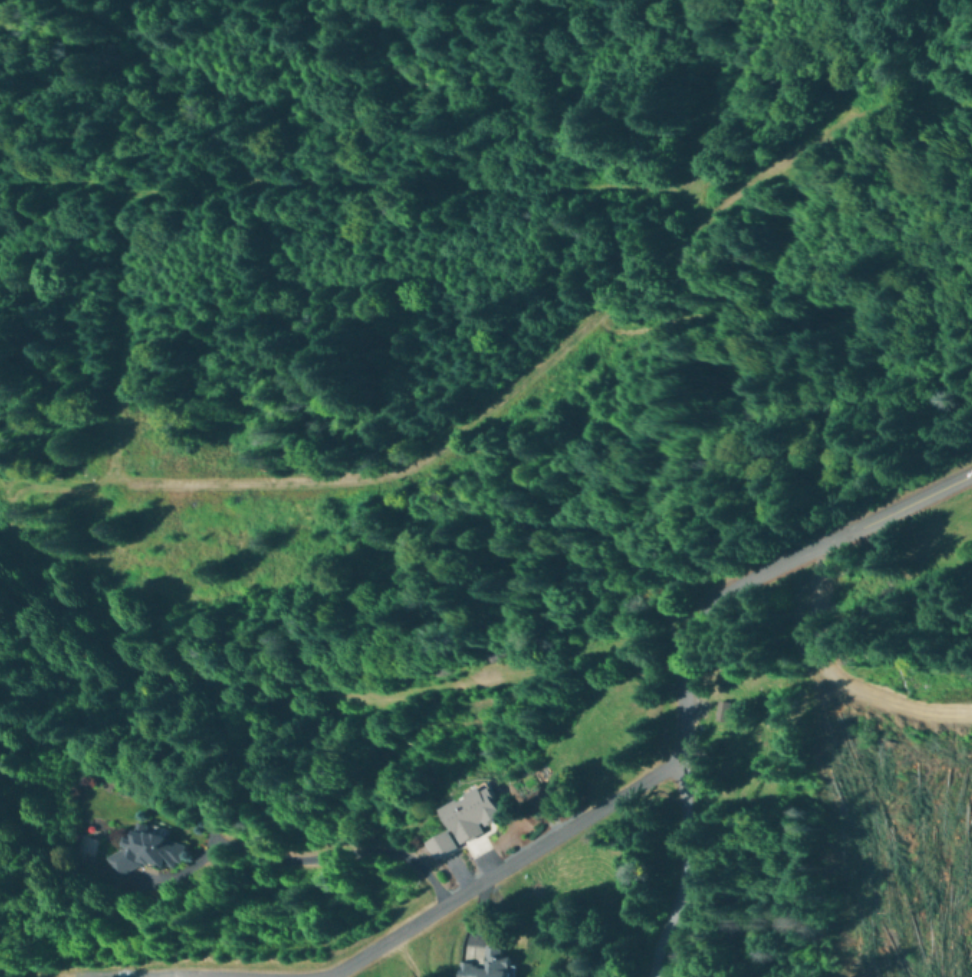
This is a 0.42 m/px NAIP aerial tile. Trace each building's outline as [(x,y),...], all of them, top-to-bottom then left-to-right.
[(443,810),(453,833),(429,843),(436,859),(508,828),(491,789),(443,810)] [(112,864),(179,878),(186,843),(133,832),(128,857),(114,854),(112,864)] [(515,958),(506,957),(506,951),(488,949),(486,968),(460,965),(459,976),(513,976),(515,958)]
